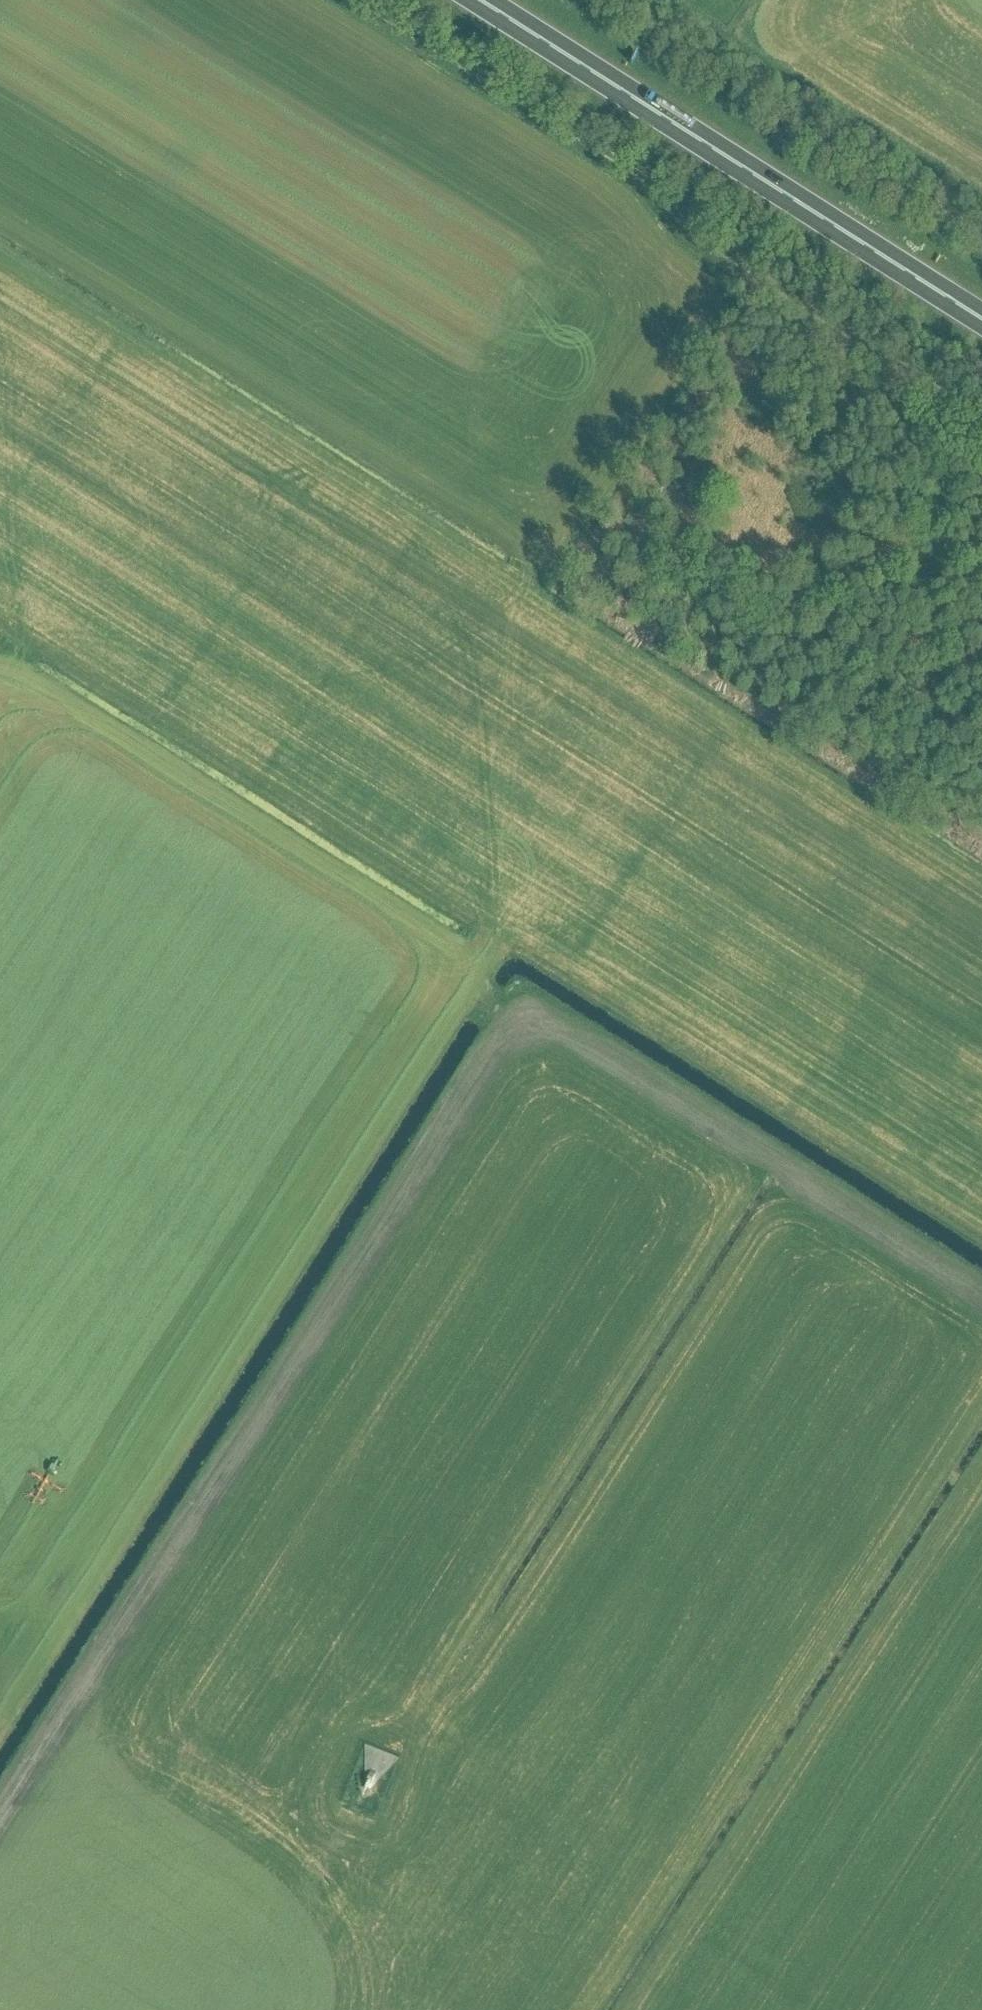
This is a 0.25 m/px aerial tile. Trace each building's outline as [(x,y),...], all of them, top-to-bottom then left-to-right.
[(381,1775),(372,1771),(364,1792),(373,1796),(381,1775)]
